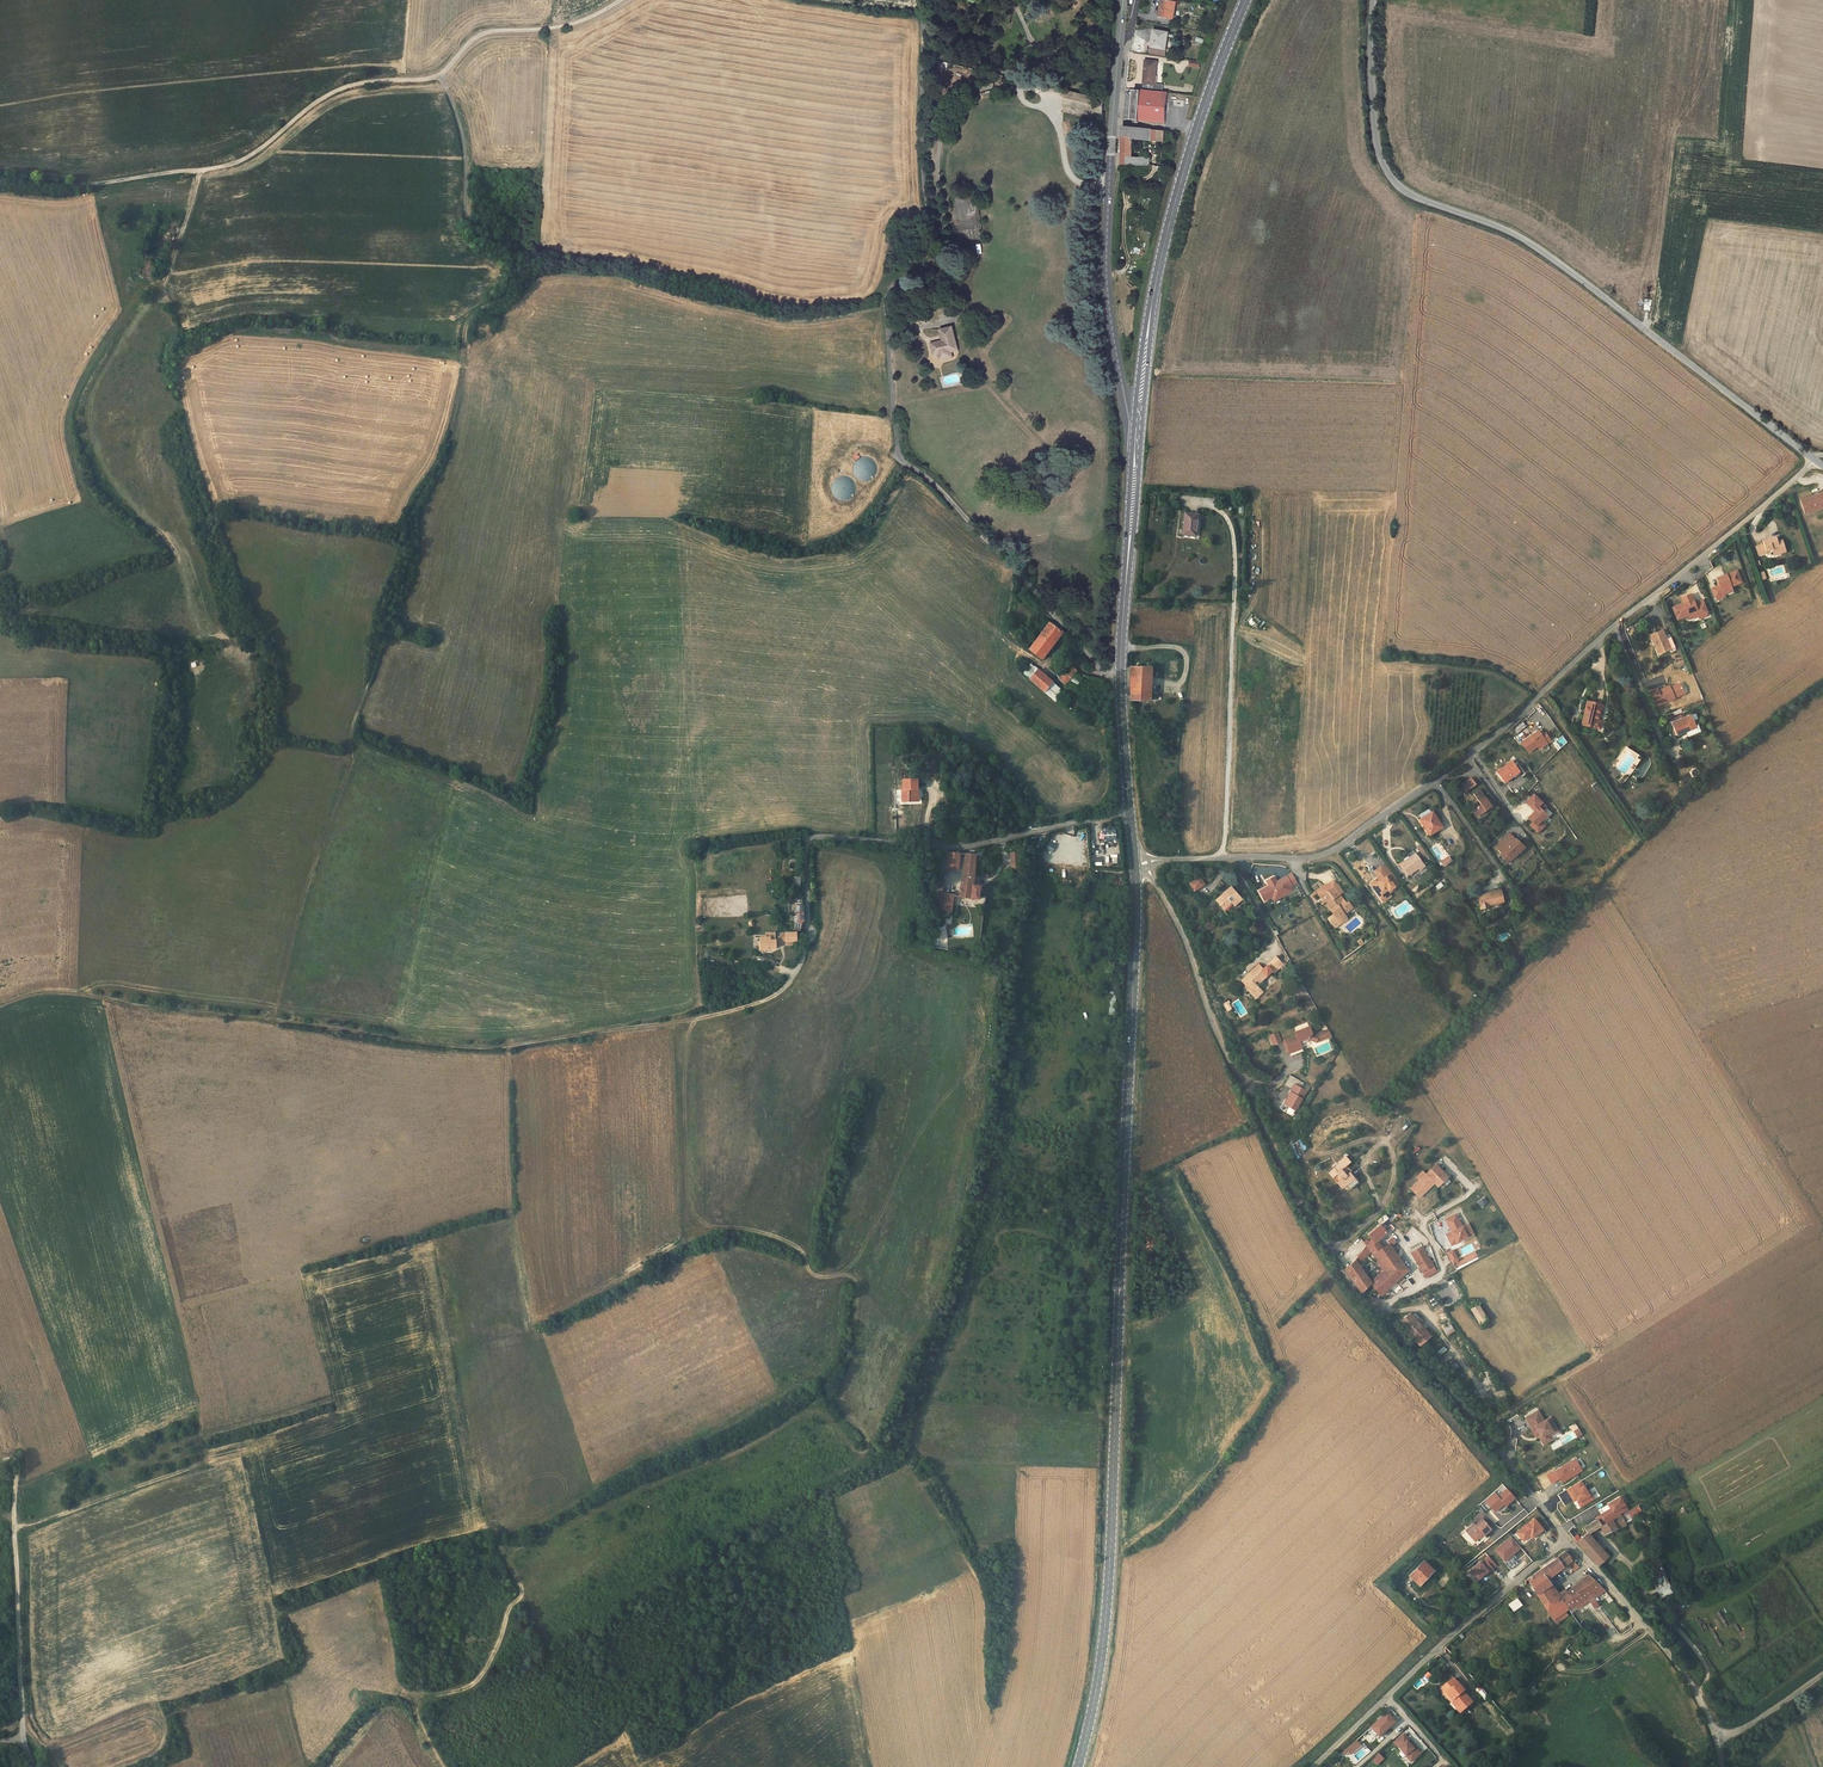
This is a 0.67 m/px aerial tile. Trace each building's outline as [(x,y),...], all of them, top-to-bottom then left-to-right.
[(1165,0),(1163,0),(1162,6),(1161,10),(1160,16),(1167,17),(1167,16),(1174,18),(1174,19),(1177,2),(1165,0)] [(1169,33),(1156,30),(1154,41),(1153,40),(1151,53),(1165,55),(1169,33)] [(947,63),(927,59),(927,65),(946,69),(947,63)] [(1158,61),(1146,60),(1143,83),(1144,83),(1143,89),(1163,91),(1164,85),(1155,84),(1156,83),(1154,83),(1154,75),(1156,75),(1158,61)] [(1166,122),(1169,93),(1134,89),(1133,103),(1131,119),(1166,122)] [(1152,140),(1152,130),(1123,127),(1123,146),(1123,164),(1149,165),(1150,157),(1133,157),(1133,138),(1152,140)] [(1164,141),(1165,131),(1152,130),(1152,140),(1164,141)] [(921,259),(923,253),(920,251),(917,250),(914,258),(918,259),(921,259)] [(959,348),(953,327),(941,330),(944,341),(944,343),(940,344),(940,342),(932,344),(935,356),(940,355),(941,360),(954,357),(952,352),(952,350),(959,348)] [(860,457),(857,453),(852,457),(855,461),(860,457)] [(1804,513),(1822,507),(1822,494),(1822,493),(1800,500),(1804,513)] [(1196,536),(1198,515),(1185,513),(1183,534),(1196,536)] [(1778,546),(1777,542),(1776,537),(1763,541),(1764,544),(1756,547),(1759,555),(1767,553),(1766,551),(1772,550),(1773,553),(1780,551),(1780,553),(1786,552),(1783,544),(1778,546)] [(1716,578),(1719,586),(1711,589),(1714,597),(1715,597),(1722,594),(1721,589),(1729,586),(1730,587),(1741,583),(1736,571),(1716,578)] [(1729,586),(1721,589),(1722,594),(1731,591),(1730,587),(1729,586)] [(1707,611),(1704,604),(1695,607),(1691,595),(1681,599),(1683,604),(1673,608),(1678,619),(1688,615),(1688,614),(1697,611),(1699,615),(1706,612),(1707,611)] [(1688,615),(1690,619),(1699,615),(1697,611),(1688,614),(1688,615)] [(1252,612),(1248,617),(1257,624),(1261,620),(1252,612)] [(1043,659),(1062,632),(1049,623),(1029,649),(1043,659)] [(1662,630),(1650,635),(1658,654),(1673,648),(1670,640),(1667,641),(1662,630)] [(1030,679),(1038,669),(1032,664),(1024,674),(1030,679)] [(1066,685),(1077,670),(1070,665),(1068,668),(1059,679),(1066,685)] [(1152,681),(1152,667),(1131,667),(1131,700),(1147,700),(1151,700),(1151,694),(1152,681)] [(1053,682),(1038,669),(1030,679),(1044,692),(1053,682)] [(1079,685),(1081,681),(1073,676),(1071,681),(1079,685)] [(1064,691),(1053,682),(1044,692),(1055,702),(1064,691)] [(1670,686),(1659,691),(1658,689),(1651,691),(1657,706),(1675,699),(1674,698),(1684,694),(1680,683),(1670,687),(1670,686)] [(1587,701),(1582,725),(1599,729),(1601,722),(1597,721),(1600,710),(1601,705),(1587,701)] [(1691,715),(1671,723),(1677,735),(1686,732),(1685,730),(1696,726),(1695,726),(1691,715)] [(1523,722),(1513,730),(1517,735),(1527,726),(1523,722)] [(1686,732),(1688,736),(1700,731),(1697,725),(1695,726),(1696,726),(1685,730),(1686,732)] [(1522,742),(1526,748),(1528,752),(1538,745),(1537,744),(1544,739),(1547,743),(1551,741),(1545,733),(1542,736),(1538,731),(1522,742)] [(1556,740),(1561,748),(1568,743),(1563,736),(1556,740)] [(1537,744),(1538,745),(1540,748),(1547,743),(1544,739),(1537,744)] [(1512,761),(1497,772),(1504,783),(1519,771),(1512,761)] [(1611,766),(1609,770),(1613,772),(1617,775),(1619,772),(1611,766)] [(1471,778),(1461,785),(1465,792),(1476,784),(1471,778)] [(918,789),(918,779),(903,779),(903,789),(902,789),(902,802),(909,801),(909,799),(915,799),(915,790),(918,789)] [(1477,817),(1491,806),(1479,789),(1474,793),(1481,804),(1472,810),(1477,817)] [(1534,823),(1531,826),(1539,834),(1546,827),(1542,823),(1549,817),(1540,807),(1544,804),(1535,795),(1527,803),(1535,812),(1529,818),(1534,823)] [(1432,812),(1420,820),(1424,825),(1425,825),(1431,834),(1442,827),(1432,812)] [(1116,830),(1104,831),(1104,841),(1117,840),(1116,830)] [(1496,847),(1501,853),(1500,855),(1508,863),(1524,848),(1516,840),(1515,840),(1509,834),(1496,847)] [(1114,851),(1109,851),(1110,856),(1118,855),(1117,843),(1113,843),(1114,851)] [(957,879),(960,853),(949,852),(944,878),(957,879)] [(1019,861),(1018,852),(1015,853),(1011,853),(1012,862),(1019,861)] [(975,863),(976,855),(968,854),(967,861),(966,865),(964,864),(963,871),(959,896),(978,899),(980,886),(973,885),(975,866),(975,863)] [(1415,854),(1401,864),(1409,875),(1418,868),(1423,864),(1415,854)] [(1474,870),(1482,860),(1478,856),(1470,866),(1474,870)] [(1391,882),(1394,887),(1400,883),(1386,864),(1381,867),(1387,876),(1391,882)] [(1375,881),(1370,884),(1381,898),(1389,893),(1390,892),(1389,890),(1394,887),(1391,882),(1390,883),(1386,877),(1387,876),(1381,867),(1374,872),(1379,878),(1380,877),(1382,879),(1376,883),(1375,881)] [(1287,876),(1292,885),(1297,883),(1291,874),(1287,876)] [(1267,887),(1259,891),(1264,901),(1272,896),(1273,899),(1282,894),(1283,896),(1288,893),(1286,889),(1291,886),(1292,885),(1287,876),(1276,882),(1274,877),(1266,881),(1270,887),(1268,888),(1267,887)] [(1200,877),(1190,883),(1195,891),(1205,885),(1200,877)] [(951,911),(956,885),(957,879),(944,878),(938,909),(951,911)] [(1325,885),(1317,891),(1324,901),(1325,902),(1334,914),(1329,918),(1334,925),(1337,922),(1336,921),(1345,915),(1344,914),(1352,908),(1348,902),(1346,903),(1339,894),(1343,892),(1336,883),(1335,883),(1333,881),(1326,887),(1325,885)] [(1231,886),(1215,901),(1223,910),(1231,902),(1234,906),(1242,899),(1231,886)] [(1477,895),(1480,909),(1487,907),(1487,905),(1489,905),(1503,902),(1500,890),(1477,895)] [(1389,893),(1381,898),(1383,902),(1391,896),(1389,893)] [(746,896),(704,898),(705,916),(747,915),(746,896)] [(803,921),(803,903),(794,903),(793,911),(796,911),(795,916),(794,921),(794,922),(795,922),(794,929),(800,930),(802,921),(803,921)] [(1348,919),(1345,915),(1336,921),(1337,922),(1334,925),(1335,927),(1348,919)] [(947,929),(939,930),(940,940),(948,940),(947,929)] [(775,947),(784,941),(786,941),(786,944),(796,944),(796,932),(785,933),(785,934),(782,934),(775,938),(775,939),(770,939),(770,937),(765,937),(760,938),(761,949),(771,949),(771,947),(775,947)] [(1277,957),(1267,966),(1273,973),(1279,968),(1283,964),(1277,957)] [(1259,965),(1241,981),(1246,985),(1244,986),(1255,998),(1262,992),(1254,982),(1256,980),(1259,982),(1266,975),(1262,971),(1263,969),(1259,965)] [(1309,1027),(1295,1032),(1297,1035),(1284,1040),(1289,1051),(1301,1046),(1300,1044),(1308,1041),(1309,1039),(1316,1042),(1331,1035),(1329,1031),(1318,1036),(1312,1033),(1309,1027)] [(1278,1033),(1270,1036),(1273,1045),(1281,1042),(1278,1033)] [(1284,1085),(1292,1090),(1284,1104),(1296,1111),(1307,1092),(1302,1088),(1305,1083),(1290,1075),(1284,1085)] [(1394,1106),(1390,1103),(1384,1109),(1387,1113),(1394,1106)] [(1329,1173),(1340,1187),(1344,1184),(1345,1185),(1349,1189),(1358,1181),(1357,1179),(1346,1165),(1350,1161),(1346,1156),(1338,1162),(1339,1164),(1329,1173)] [(1436,1165),(1426,1174),(1434,1183),(1438,1186),(1448,1177),(1436,1165)] [(1434,1183),(1426,1174),(1423,1171),(1417,1177),(1420,1180),(1411,1188),(1419,1197),(1434,1183)] [(1380,1224),(1381,1225),(1389,1218),(1385,1214),(1377,1221),(1380,1224)] [(1461,1224),(1456,1214),(1445,1219),(1450,1229),(1453,1228),(1454,1230),(1445,1235),(1450,1245),(1474,1234),(1468,1223),(1460,1227),(1459,1225),(1461,1224)] [(1393,1264),(1400,1259),(1389,1244),(1383,1248),(1378,1241),(1387,1232),(1381,1225),(1380,1224),(1368,1235),(1371,1239),(1368,1243),(1360,1254),(1355,1259),(1359,1265),(1371,1250),(1384,1271),(1393,1264)] [(1389,1241),(1393,1246),(1398,1242),(1393,1237),(1389,1241)] [(1459,1248),(1462,1255),(1475,1250),(1472,1243),(1459,1248)] [(1437,1271),(1423,1246),(1411,1253),(1425,1277),(1437,1271)] [(1345,1270),(1361,1292),(1371,1283),(1370,1282),(1359,1265),(1355,1259),(1350,1265),(1345,1270)] [(1409,1269),(1400,1259),(1393,1264),(1402,1275),(1409,1269)] [(1402,1275),(1393,1264),(1384,1271),(1370,1282),(1371,1283),(1376,1290),(1381,1295),(1402,1275)] [(1449,1286),(1443,1292),(1451,1299),(1456,1293),(1449,1286)] [(1478,1304),(1471,1308),(1480,1324),(1487,1320),(1478,1304)] [(1410,1313),(1399,1322),(1419,1345),(1430,1336),(1410,1313)] [(1447,1336),(1455,1332),(1452,1325),(1443,1329),(1447,1336)] [(1453,1359),(1444,1366),(1450,1373),(1459,1366),(1453,1359)] [(1537,1411),(1525,1418),(1532,1428),(1531,1429),(1535,1437),(1538,1435),(1543,1444),(1552,1439),(1550,1436),(1558,1431),(1550,1417),(1544,1421),(1537,1411)] [(1576,1460),(1550,1476),(1554,1482),(1558,1479),(1558,1478),(1559,1477),(1563,1483),(1582,1471),(1576,1460)] [(1584,1485),(1581,1480),(1567,1489),(1570,1494),(1573,1492),(1577,1500),(1582,1507),(1595,1499),(1593,1495),(1592,1496),(1585,1485),(1584,1485)] [(1507,1489),(1498,1496),(1494,1492),(1485,1500),(1493,1509),(1502,1501),(1504,1503),(1505,1505),(1514,1497),(1507,1489)] [(1603,1512),(1596,1517),(1598,1519),(1601,1525),(1621,1514),(1620,1513),(1627,1508),(1618,1495),(1607,1503),(1610,1508),(1611,1510),(1605,1514),(1603,1512)] [(1514,1497),(1505,1505),(1506,1507),(1515,1499),(1514,1497)] [(1502,1501),(1493,1509),(1495,1511),(1504,1503),(1502,1501)] [(1635,1508),(1621,1515),(1625,1523),(1639,1515),(1637,1512),(1635,1508)] [(1483,1510),(1471,1521),(1474,1523),(1481,1517),(1490,1528),(1494,1524),(1483,1510)] [(1621,1515),(1601,1525),(1601,1526),(1605,1533),(1625,1524),(1625,1523),(1621,1515)] [(1466,1530),(1474,1540),(1482,1533),(1483,1534),(1484,1535),(1491,1529),(1490,1528),(1481,1517),(1474,1523),(1466,1530)] [(1530,1536),(1532,1533),(1534,1536),(1542,1530),(1534,1519),(1516,1533),(1523,1541),(1530,1536)] [(1598,1519),(1584,1527),(1587,1533),(1588,1534),(1588,1533),(1601,1526),(1601,1525),(1598,1519)] [(1588,1534),(1587,1533),(1577,1542),(1598,1565),(1608,1555),(1588,1533),(1588,1534)] [(1520,1547),(1511,1536),(1495,1550),(1505,1561),(1520,1547)] [(1556,1558),(1563,1566),(1565,1565),(1569,1562),(1571,1560),(1570,1558),(1565,1550),(1559,1555),(1558,1556),(1556,1558)] [(1488,1556),(1481,1562),(1480,1561),(1470,1569),(1478,1578),(1484,1573),(1487,1570),(1489,1572),(1496,1565),(1488,1556)] [(1563,1566),(1556,1558),(1540,1569),(1547,1579),(1551,1576),(1554,1575),(1553,1574),(1560,1568),(1563,1566)] [(1658,1558),(1646,1563),(1661,1598),(1672,1594),(1658,1558)] [(1409,1575),(1419,1584),(1433,1570),(1424,1560),(1409,1575)] [(1571,1560),(1569,1562),(1570,1564),(1570,1566),(1574,1571),(1579,1566),(1572,1560),(1571,1560)] [(1540,1569),(1527,1578),(1537,1593),(1551,1583),(1547,1579),(1540,1569)] [(1440,1579),(1446,1583),(1452,1576),(1446,1571),(1440,1579)] [(1581,1580),(1590,1592),(1600,1585),(1599,1585),(1588,1575),(1581,1580)] [(1581,1580),(1567,1592),(1566,1592),(1568,1595),(1569,1594),(1575,1603),(1586,1596),(1590,1592),(1581,1580)] [(1551,1583),(1537,1593),(1544,1603),(1558,1594),(1551,1583)] [(1590,1592),(1586,1596),(1589,1600),(1592,1604),(1596,1602),(1594,1598),(1604,1590),(1600,1585),(1590,1592)] [(1565,1589),(1558,1594),(1562,1600),(1568,1595),(1566,1592),(1567,1592),(1565,1589)] [(1484,1594),(1477,1598),(1481,1605),(1488,1601),(1487,1599),(1484,1594)] [(1558,1594),(1544,1603),(1554,1619),(1565,1611),(1568,1609),(1562,1600),(1558,1594)] [(1568,1595),(1562,1600),(1568,1609),(1568,1608),(1575,1603),(1569,1594),(1568,1595)] [(1586,1596),(1575,1603),(1579,1608),(1589,1600),(1586,1596)] [(1517,1598),(1509,1604),(1514,1611),(1522,1604),(1517,1598)] [(1565,1611),(1554,1619),(1557,1623),(1568,1615),(1565,1611)] [(1567,1656),(1571,1652),(1567,1648),(1563,1652),(1567,1656)] [(1453,1678),(1442,1688),(1447,1694),(1445,1696),(1444,1696),(1450,1702),(1460,1713),(1472,1702),(1462,1692),(1464,1691),(1453,1678)] [(1478,1686),(1475,1689),(1484,1699),(1487,1696),(1478,1686)] [(1396,1722),(1389,1713),(1372,1727),(1380,1736),(1396,1722)] [(1380,1736),(1372,1727),(1369,1730),(1377,1739),(1380,1736)] [(1405,1755),(1407,1753),(1412,1759),(1420,1752),(1403,1733),(1393,1742),(1405,1755)] [(1346,1757),(1351,1753),(1352,1753),(1361,1745),(1357,1740),(1342,1753),(1346,1757)]
